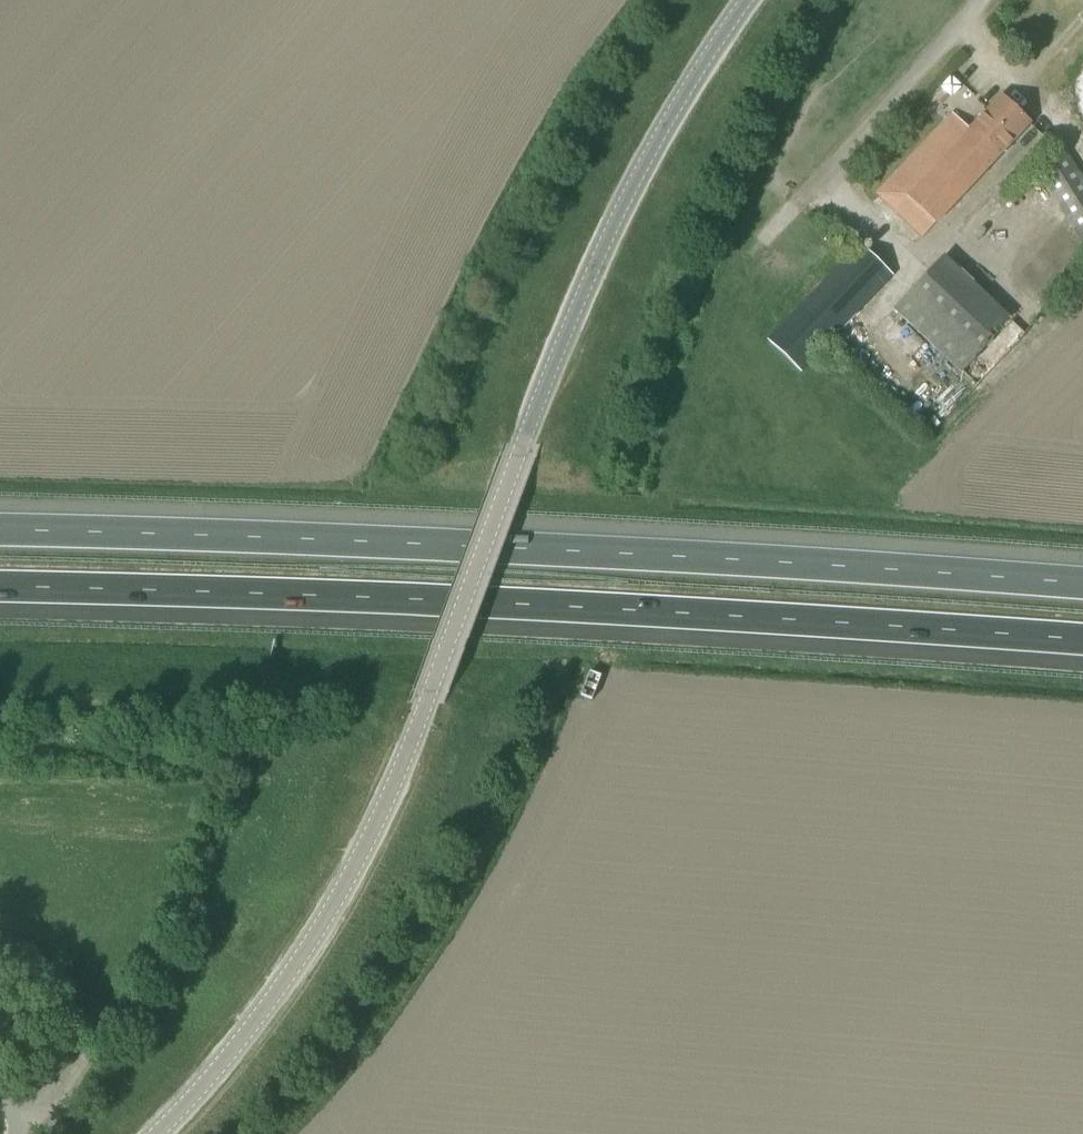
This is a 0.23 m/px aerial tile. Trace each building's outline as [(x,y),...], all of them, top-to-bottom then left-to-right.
[(877,193),(923,236),(1031,122),(1001,94),(968,129),(953,113),(877,193)] [(1035,171),(1082,246),(1082,179),(1066,152),(1035,171)] [(800,371),(892,275),(860,244),(768,340),(800,371)] [(937,252),(886,305),(952,369),(1004,316),(937,252)]
